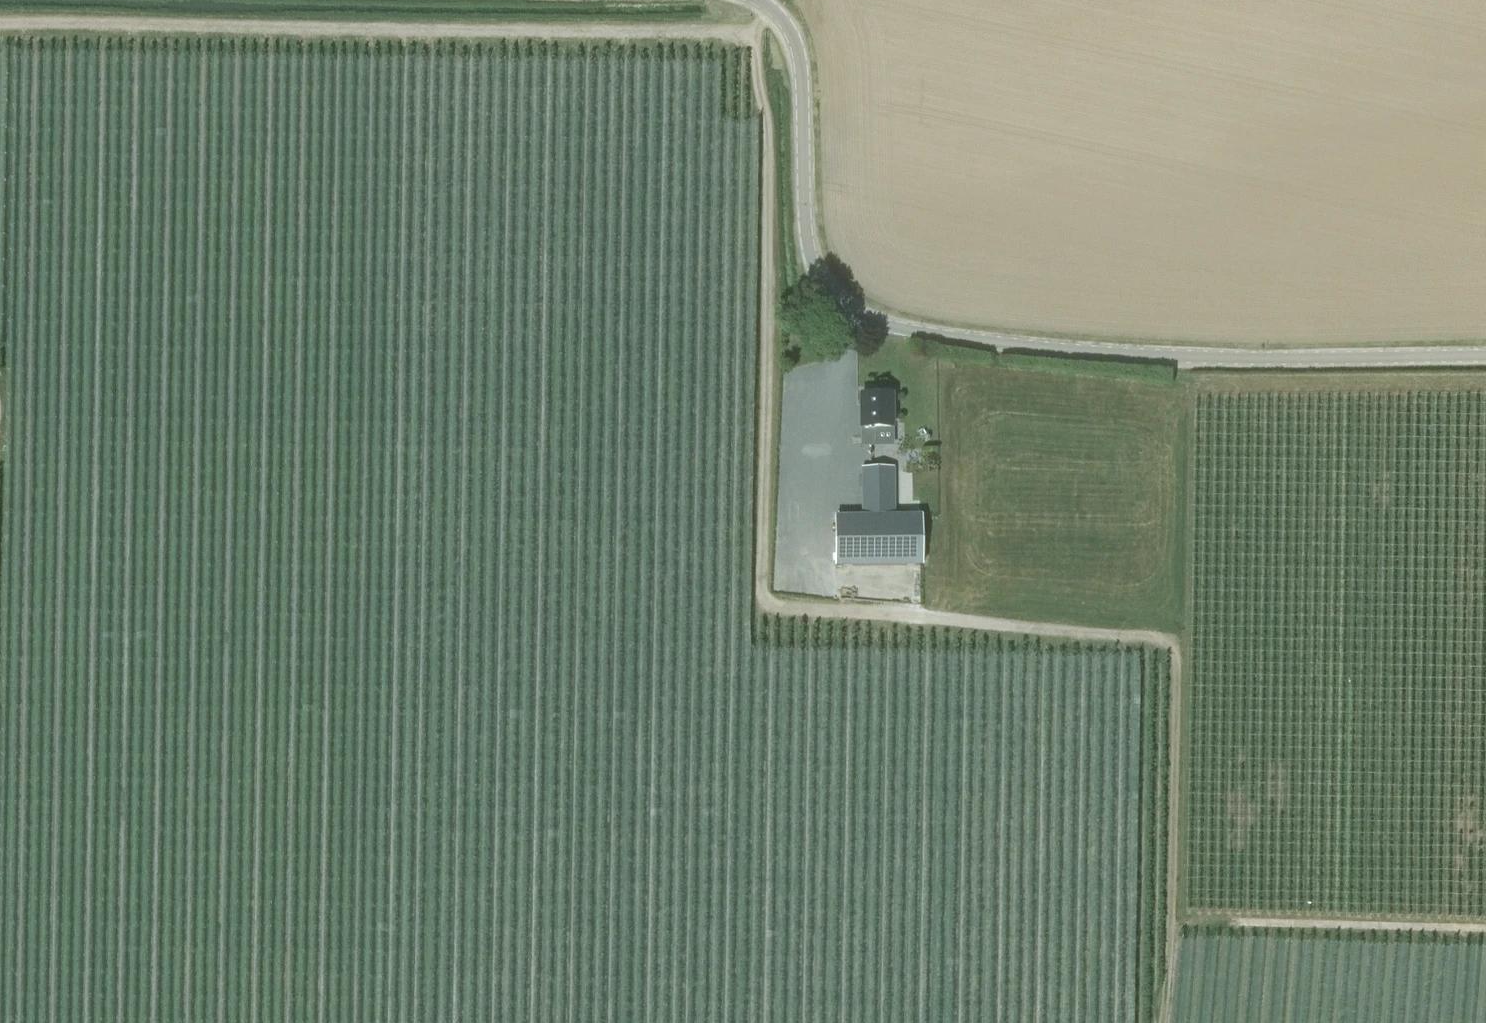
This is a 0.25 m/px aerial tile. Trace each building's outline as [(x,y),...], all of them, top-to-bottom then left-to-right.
[(862,429),(862,446),(876,446),(876,429),(892,428),(891,394),(887,394),(887,391),(877,392),(877,395),(861,395),(862,429)] [(896,516),(895,468),(863,469),(864,517),(837,517),(839,567),(924,565),(923,515),(896,516)]
